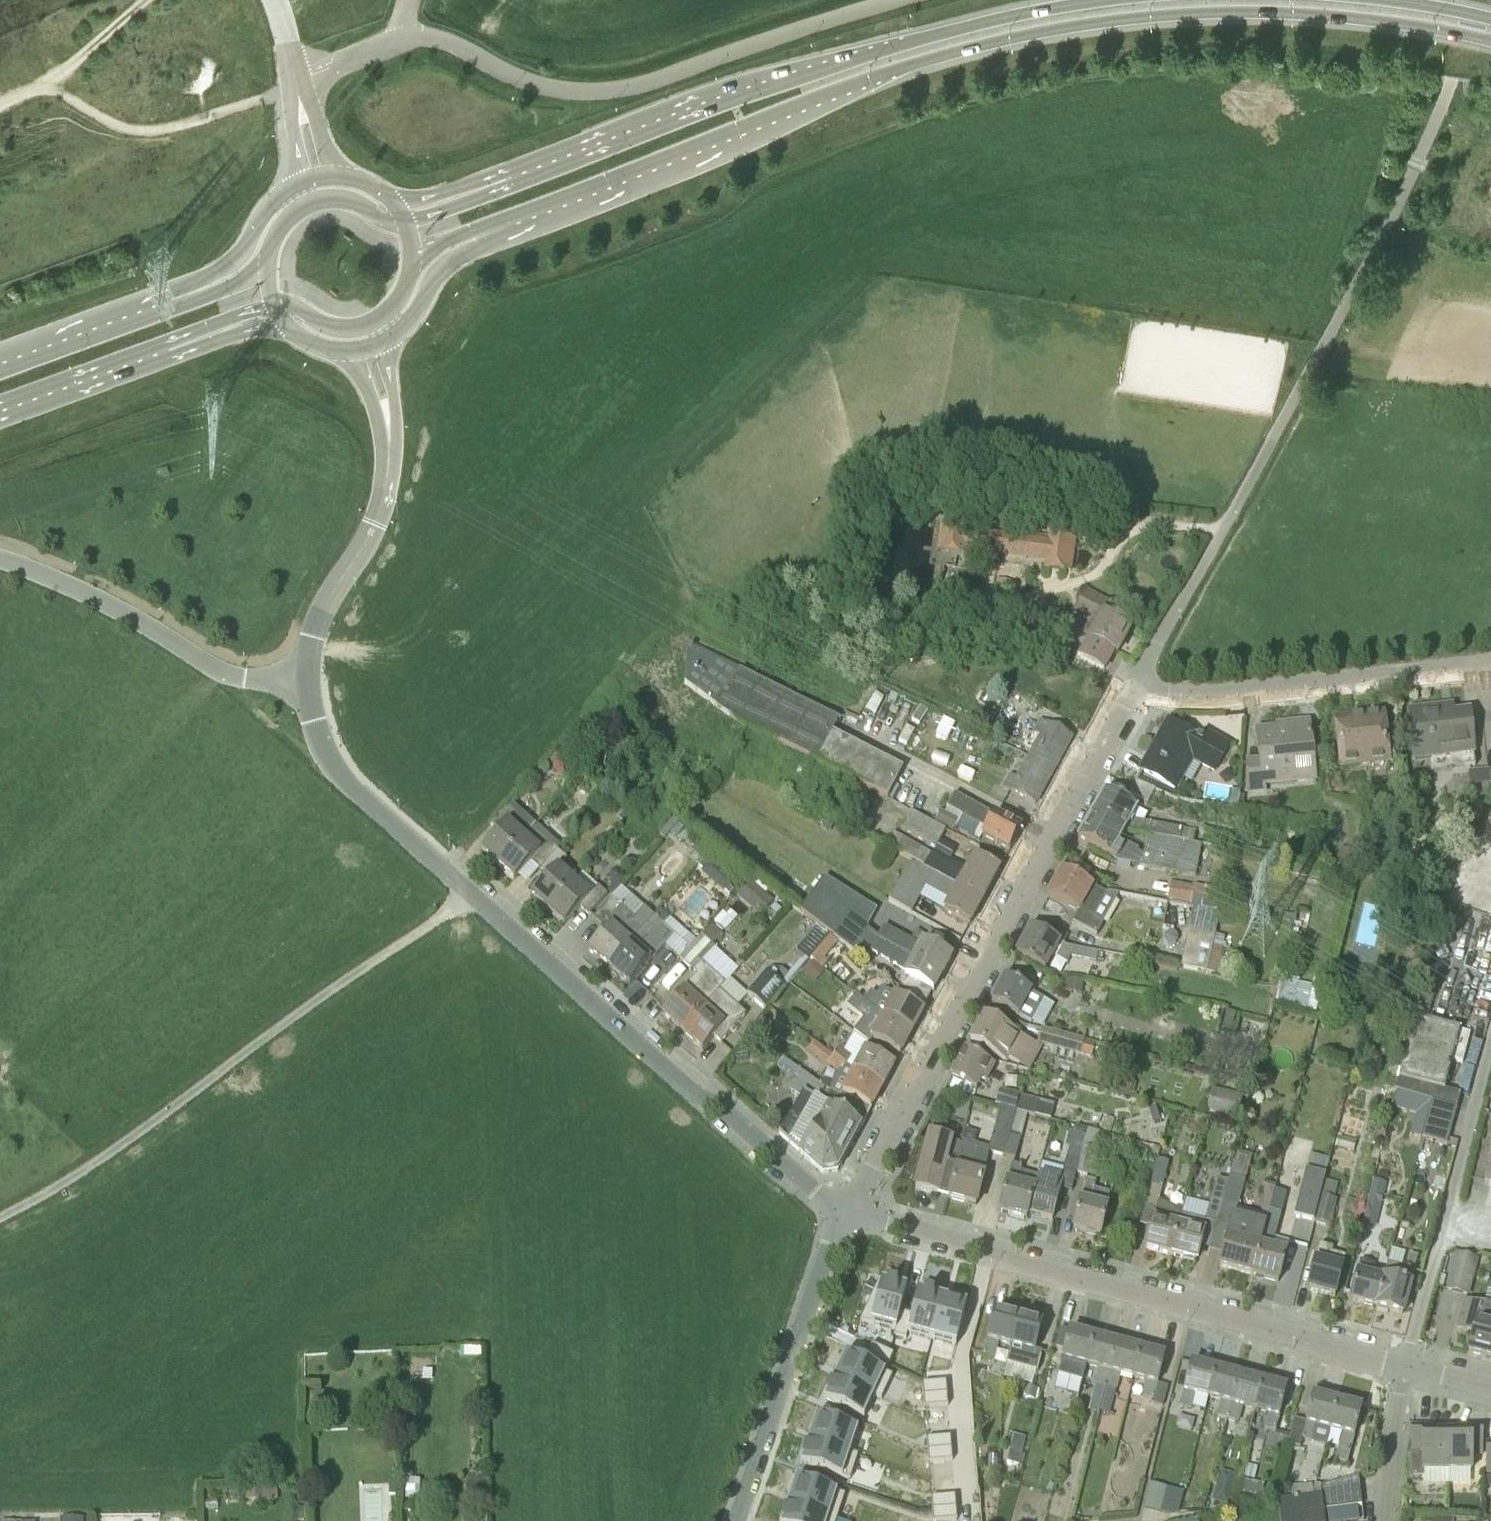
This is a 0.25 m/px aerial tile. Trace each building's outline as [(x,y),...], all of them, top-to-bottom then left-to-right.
[(992,505),(984,503),(981,517),(989,519),(992,505)] [(970,531),(941,527),(940,535),(952,537),(950,553),(967,555),(967,550),(970,531)] [(1076,542),(1070,541),(1071,537),(1050,535),(1049,541),(1047,561),(1046,567),(1067,570),(1067,566),(1073,567),(1076,542)] [(1086,592),(1075,613),(1098,625),(1090,639),(1117,654),(1131,630),(1116,622),(1122,611),(1120,610),(1121,609),(1108,602),(1107,603),(1086,592)] [(689,646),(685,685),(747,728),(887,800),(903,770),(834,734),(840,721),(689,646)] [(875,715),(885,697),(876,692),(865,710),(875,715)] [(1428,718),(1427,710),(1409,712),(1415,759),(1452,755),(1453,769),(1475,766),(1469,713),(1428,718)] [(1384,722),(1383,714),(1359,717),(1360,725),(1336,727),(1341,768),(1399,761),(1395,725),(1386,726),(1386,721),(1384,722)] [(1041,738),(1030,758),(1054,771),(1071,738),(1041,722),(1034,734),(1041,738)] [(1198,738),(1169,722),(1141,770),(1177,791),(1194,761),(1213,772),(1228,746),(1206,733),(1203,739),(1199,736),(1198,738)] [(1251,793),(1265,791),(1264,785),(1315,780),(1309,723),(1286,725),(1287,729),(1257,732),(1260,762),(1247,763),(1251,793)] [(1054,771),(1030,758),(1018,781),(1011,776),(1005,788),(1035,805),(1054,771)] [(579,760),(566,766),(570,776),(584,769),(579,760)] [(1490,789),(1488,772),(1469,774),(1473,806),(1490,804),(1490,795),(1490,789)] [(1147,806),(1155,790),(1136,781),(1128,795),(1147,806)] [(1238,808),(1239,806),(1240,791),(1230,789),(1228,806),(1238,808)] [(1010,851),(1021,830),(954,794),(947,808),(985,830),(982,836),(1010,851)] [(1106,794),(1094,815),(1124,832),(1152,836),(1195,843),(1197,825),(1183,823),(1182,828),(1144,822),(1147,815),(1123,803),(1106,794)] [(614,813),(623,822),(636,810),(626,801),(614,813)] [(498,867),(533,828),(508,806),(490,826),(499,834),(482,853),(498,867)] [(957,820),(944,813),(940,811),(934,822),(951,832),(954,827),(957,820)] [(936,848),(945,830),(911,812),(901,830),(936,848)] [(1124,832),(1094,815),(1078,843),(1117,865),(1195,876),(1201,843),(1195,843),(1152,836),(1142,854),(1135,852),(1134,854),(1123,849),(1123,847),(1118,844),(1124,832)] [(671,832),(679,823),(673,817),(658,834),(664,840),(671,832)] [(830,832),(835,824),(825,818),(820,826),(830,832)] [(679,823),(671,832),(675,836),(684,827),(679,823)] [(531,862),(540,871),(559,850),(534,827),(533,828),(498,867),(514,881),(531,862)] [(887,847),(912,861),(984,900),(1001,869),(977,856),(967,874),(895,835),(887,847)] [(648,852),(658,842),(653,837),(647,842),(643,847),(648,852)] [(691,850),(699,857),(707,848),(698,841),(691,850)] [(559,850),(540,871),(549,879),(532,897),(548,912),(576,881),(560,867),(568,858),(559,850)] [(728,883),(735,875),(713,857),(706,864),(728,883)] [(702,869),(706,865),(701,861),(697,865),(702,869)] [(984,900),(912,861),(889,902),(912,914),(926,888),(950,902),(944,912),(969,926),(984,900)] [(611,885),(613,885),(617,885),(619,884),(620,884),(625,878),(624,872),(613,870),(608,875),(611,885)] [(1107,895),(1063,871),(1048,898),(1078,914),(1073,923),(1096,935),(1102,925),(1092,920),(1107,895)] [(815,891),(801,911),(819,925),(832,935),(837,938),(852,918),(865,929),(877,912),(824,877),(815,891)] [(750,908),(765,892),(750,879),(736,895),(750,908)] [(576,881),(548,912),(564,926),(582,907),(590,914),(608,894),(600,886),(592,895),(576,881)] [(727,893),(731,889),(727,885),(723,890),(727,893)] [(1194,886),(1192,906),(1217,909),(1219,890),(1194,886)] [(610,967),(654,916),(644,907),(634,918),(612,898),(593,918),(607,931),(590,949),(610,967)] [(1270,906),(1258,904),(1256,918),(1268,920),(1270,906)] [(610,967),(631,985),(651,963),(665,946),(682,961),(704,936),(698,930),(703,925),(700,923),(690,935),(670,917),(660,909),(654,916),(610,967)] [(837,938),(857,954),(862,947),(907,971),(904,976),(934,992),(943,975),(890,946),(879,938),(865,929),(852,918),(837,938)] [(810,963),(812,960),(813,959),(818,953),(831,937),(832,935),(819,925),(797,951),(810,963)] [(663,1015),(683,1033),(720,991),(726,984),(701,963),(714,948),(711,945),(722,933),(713,926),(704,936),(682,961),(698,976),(684,992),(663,1015)] [(1096,961),(1098,950),(1068,945),(1032,928),(1017,957),(1046,971),(1054,957),(1067,963),(1071,957),(1096,961)] [(1208,972),(1216,933),(1188,928),(1181,967),(1208,972)] [(890,946),(943,975),(952,957),(924,942),(921,948),(884,929),(879,938),(890,946)] [(661,960),(669,968),(675,961),(667,953),(661,960)] [(822,968),(827,961),(824,958),(818,953),(813,959),(822,968)] [(812,960),(810,963),(801,972),(809,979),(820,967),(812,960)] [(770,968),(767,972),(775,979),(782,970),(770,968)] [(787,988),(786,987),(782,984),(767,972),(748,995),(768,1011),(787,988)] [(1299,979),(1282,975),(1275,1003),(1292,1007),(1299,979)] [(1032,1024),(1038,1014),(1045,998),(1032,992),(1005,978),(992,1003),(1032,1024)] [(1082,994),(1084,981),(1067,979),(1066,991),(1082,994)] [(871,992),(863,1002),(884,1019),(912,1033),(924,1011),(883,988),(882,989),(881,988),(877,996),(871,992)] [(1433,1099),(1458,1106),(1461,1094),(1445,1090),(1460,1031),(1427,1022),(1434,993),(1421,989),(1412,1018),(1414,1019),(1396,1090),(1433,1099)] [(720,991),(683,1033),(703,1051),(715,1037),(722,1043),(746,1015),(720,991)] [(884,1019),(863,1002),(857,1010),(869,1019),(860,1030),(870,1037),(870,1038),(900,1055),(912,1033),(884,1019)] [(1230,1036),(1236,1013),(1227,1010),(1221,1033),(1230,1036)] [(761,1039),(772,1025),(762,1017),(751,1032),(761,1039)] [(1029,1043),(984,1018),(970,1042),(1005,1062),(1008,1058),(1018,1063),(1018,1064),(1019,1065),(1020,1063),(1030,1044),(1031,1043),(1030,1042),(1029,1043)] [(1080,1055),(1084,1041),(1043,1030),(1039,1044),(1080,1055)] [(1452,1061),(1463,1064),(1470,1034),(1459,1032),(1459,1034),(1452,1061)] [(840,1046),(834,1055),(845,1065),(851,1057),(844,1051),(846,1049),(840,1046)] [(867,1051),(855,1073),(882,1087),(894,1065),(867,1051)] [(986,1082),(994,1067),(966,1051),(951,1077),(976,1090),(982,1079),(986,1082)] [(845,1065),(834,1055),(827,1065),(836,1071),(839,1073),(845,1066),(845,1065)] [(826,1090),(783,1058),(779,1064),(797,1078),(788,1090),(798,1097),(788,1115),(777,1133),(823,1174),(838,1172),(861,1127),(866,1118),(826,1090)] [(882,1087),(855,1073),(845,1066),(839,1073),(836,1071),(826,1090),(866,1118),(882,1087)] [(1135,1082),(1113,1076),(1110,1091),(1131,1096),(1135,1082)] [(1015,1110),(1027,1113),(1034,1115),(1038,1100),(999,1090),(995,1105),(999,1106),(1015,1110)] [(1243,1097),(1222,1092),(1222,1094),(1217,1114),(1237,1120),(1243,1097)] [(955,1098),(953,1108),(967,1112),(970,1102),(955,1098)] [(1431,1141),(1448,1146),(1449,1140),(1458,1106),(1433,1099),(1421,1139),(1431,1141)] [(1015,1110),(999,1106),(987,1152),(990,1152),(1003,1156),(1015,1110)] [(1159,1122),(1155,1108),(1148,1110),(1152,1124),(1159,1122)] [(1027,1113),(1015,1110),(1003,1156),(1015,1159),(1027,1113)] [(1083,1150),(1088,1130),(1076,1127),(1074,1134),(1069,1132),(1065,1146),(1083,1150)] [(1079,1162),(1077,1172),(1088,1175),(1099,1133),(1088,1130),(1083,1150),(1079,1162)] [(955,1168),(960,1145),(930,1137),(916,1190),(937,1196),(938,1192),(949,1195),(948,1199),(949,1199),(957,1169),(955,1168)] [(1448,1146),(1457,1148),(1459,1142),(1449,1140),(1448,1146)] [(976,1206),(990,1152),(987,1152),(960,1145),(955,1168),(957,1169),(949,1199),(976,1206)] [(1217,1178),(1206,1221),(1217,1224),(1223,1202),(1238,1206),(1251,1156),(1236,1152),(1229,1181),(1217,1178)] [(1036,1186),(1028,1214),(1052,1220),(1060,1188),(1072,1191),(1077,1172),(1079,1162),(1067,1159),(1061,1179),(1039,1174),(1036,1186)] [(1158,1206),(1163,1185),(1170,1163),(1158,1159),(1155,1169),(1152,1182),(1146,1203),(1158,1206)] [(1028,1214),(1036,1186),(1018,1181),(1022,1167),(1012,1164),(1000,1212),(1027,1219),(1028,1214)] [(1307,1170),(1295,1216),(1315,1221),(1325,1179),(1326,1175),(1307,1170)] [(1100,1237),(1111,1192),(1095,1188),(1097,1182),(1086,1179),(1073,1230),(1100,1237)] [(1338,1183),(1325,1179),(1315,1221),(1330,1225),(1332,1218),(1340,1220),(1344,1201),(1334,1199),(1338,1183)] [(1366,1213),(1379,1216),(1387,1183),(1374,1180),(1366,1213)] [(1273,1193),(1275,1186),(1264,1183),(1261,1184),(1265,1201),(1258,1223),(1233,1216),(1228,1236),(1219,1267),(1251,1276),(1273,1193)] [(1251,1276),(1278,1283),(1289,1243),(1275,1239),(1286,1196),(1273,1193),(1251,1276)] [(1182,1215),(1180,1223),(1171,1255),(1196,1262),(1204,1230),(1204,1229),(1206,1221),(1182,1215)] [(1171,1255),(1180,1223),(1154,1216),(1145,1249),(1171,1255)] [(1335,1297),(1344,1258),(1328,1254),(1330,1248),(1319,1245),(1308,1291),(1335,1297)] [(1469,1297),(1479,1259),(1456,1253),(1446,1291),(1469,1297)] [(1383,1280),(1376,1307),(1376,1308),(1403,1315),(1411,1285),(1415,1270),(1387,1263),(1383,1280)] [(1376,1307),(1383,1280),(1369,1276),(1372,1267),(1362,1265),(1360,1275),(1358,1274),(1351,1301),(1376,1307)] [(906,1288),(879,1281),(860,1321),(895,1330),(906,1288)] [(872,1296),(876,1287),(867,1283),(863,1292),(872,1296)] [(931,1340),(942,1297),(918,1291),(912,1312),(901,1309),(895,1330),(894,1335),(906,1338),(907,1334),(931,1340)] [(955,1346),(966,1304),(942,1297),(931,1340),(955,1346)] [(1465,1302),(1458,1329),(1473,1333),(1468,1353),(1490,1360),(1490,1308),(1465,1302)] [(998,1342),(1011,1346),(1019,1317),(995,1311),(983,1355),(994,1357),(998,1342)] [(1019,1317),(1011,1346),(1013,1346),(1008,1364),(1038,1372),(1043,1352),(1036,1350),(1043,1324),(1019,1317)] [(1084,1379),(1087,1365),(1095,1337),(1070,1330),(1059,1372),(1084,1379)] [(1095,1337),(1087,1365),(1100,1369),(1089,1410),(1098,1413),(1105,1387),(1106,1387),(1117,1343),(1095,1337)] [(1117,1343),(1106,1387),(1100,1411),(1109,1413),(1115,1389),(1119,1374),(1133,1377),(1140,1349),(1117,1343)] [(893,1355),(872,1345),(866,1355),(888,1366),(893,1355)] [(482,1349),(460,1349),(459,1359),(482,1359),(482,1349)] [(1140,1349),(1133,1377),(1147,1381),(1143,1396),(1153,1399),(1152,1403),(1162,1406),(1167,1385),(1157,1382),(1164,1355),(1140,1349)] [(845,1354),(834,1377),(874,1396),(885,1373),(845,1354)] [(1196,1394),(1209,1397),(1216,1369),(1191,1363),(1184,1390),(1180,1406),(1192,1409),(1196,1394)] [(1216,1369),(1209,1397),(1222,1401),(1218,1416),(1228,1419),(1239,1375),(1216,1369)] [(921,1381),(922,1388),(946,1386),(946,1382),(945,1374),(921,1376),(921,1381)] [(1239,1375),(1228,1419),(1237,1421),(1241,1406),(1255,1409),(1262,1381),(1239,1375)] [(874,1396),(834,1377),(824,1399),(863,1418),(874,1396)] [(1262,1381),(1255,1409),(1268,1413),(1264,1428),(1275,1431),(1286,1388),(1262,1381)] [(1034,1401),(1037,1390),(1027,1387),(1024,1398),(1034,1401)] [(1317,1426),(1331,1429),(1338,1402),(1313,1395),(1306,1423),(1294,1420),(1287,1445),(1300,1448),(1302,1439),(1313,1442),(1317,1426)] [(1338,1402),(1331,1429),(1344,1433),(1337,1461),(1347,1463),(1361,1408),(1338,1402)] [(925,1419),(925,1423),(949,1421),(948,1410),(924,1412),(925,1419)] [(850,1454),(857,1430),(816,1416),(808,1440),(850,1454)] [(1424,1471),(1447,1471),(1447,1433),(1434,1433),(1434,1426),(1411,1427),(1411,1454),(1409,1454),(1409,1478),(1424,1478),(1424,1471)] [(1461,1433),(1447,1433),(1447,1471),(1470,1471),(1470,1455),(1482,1455),(1482,1426),(1460,1426),(1461,1433)] [(951,1443),(950,1431),(926,1433),(927,1445),(951,1443)] [(850,1454),(808,1440),(800,1463),(842,1477),(850,1454)] [(1021,1454),(1009,1450),(1006,1462),(1018,1465),(1021,1454)] [(988,1470),(997,1470),(997,1456),(988,1456),(988,1470)] [(929,1468),(929,1480),(954,1478),(953,1466),(929,1468)] [(484,1475),(470,1475),(469,1495),(484,1495),(484,1475)] [(1321,1495),(1323,1510),(1362,1506),(1360,1487),(1360,1477),(1321,1486),(1321,1491),(1321,1495)] [(829,1516),(837,1493),(795,1479),(787,1502),(829,1516)] [(420,1501),(421,1482),(408,1481),(407,1501),(420,1501)] [(1260,1497),(1261,1485),(1238,1481),(1236,1496),(1250,1499),(1251,1495),(1260,1497)] [(399,1484),(388,1484),(388,1495),(399,1495),(399,1484)] [(1166,1488),(1150,1484),(1144,1507),(1160,1511),(1166,1488)] [(1313,1492),(1313,1496),(1321,1495),(1321,1491),(1321,1486),(1315,1484),(1313,1492)] [(246,1501),(262,1500),(261,1486),(245,1486),(246,1501)] [(930,1489),(931,1501),(955,1499),(954,1487),(930,1489)] [(1226,1505),(1231,1490),(1223,1488),(1214,1494),(1211,1501),(1226,1505)] [(1323,1510),(1321,1495),(1313,1496),(1291,1498),(1278,1499),(1281,1520),(1324,1520),(1323,1510)] [(787,1502),(781,1520),(827,1520),(829,1516),(787,1502)] [(293,1508),(293,1520),(307,1520),(307,1507),(293,1508)] [(612,1520),(623,1520),(624,1509),(613,1508),(612,1520)] [(647,1510),(636,1510),(635,1520),(646,1520),(647,1510)]
